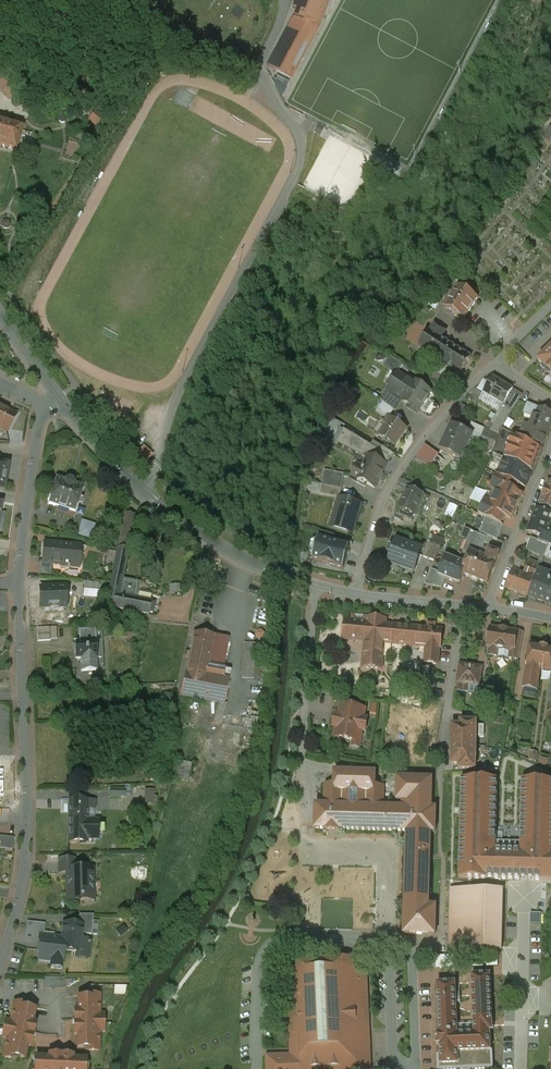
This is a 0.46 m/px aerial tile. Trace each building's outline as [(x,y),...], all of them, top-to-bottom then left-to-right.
[(294,18),(268,68),(291,80),(318,28),(328,0),(304,0),(302,4),(303,5),(300,21),(294,18)] [(0,80),(0,87),(1,89),(2,88),(10,80),(5,75),(0,80)] [(10,80),(2,88),(7,94),(15,85),(10,80)] [(0,120),(0,146),(16,151),(23,127),(0,120)] [(465,279),(455,273),(451,278),(461,284),(465,279)] [(478,299),(459,286),(450,299),(448,297),(445,302),(447,303),(444,308),(464,320),(478,299)] [(439,304),(425,295),(421,300),(436,310),(439,304)] [(442,329),(435,324),(430,331),(438,336),(442,329)] [(430,331),(429,330),(419,347),(442,362),(441,365),(448,370),(450,367),(461,374),(472,358),(438,336),(430,331)] [(538,362),(550,375),(550,349),(538,362)] [(404,365),(390,356),(386,363),(400,372),(404,365)] [(413,384),(398,374),(387,390),(402,400),(413,384)] [(523,395),(493,377),(484,393),(506,407),(513,411),(523,395)] [(402,400),(402,401),(418,412),(426,400),(431,392),(415,381),(413,384),(402,400)] [(401,404),(385,394),(381,401),(396,411),(401,404)] [(527,403),(523,414),(534,418),(530,428),(524,426),(519,438),(535,445),(541,448),(550,423),(550,412),(538,407),(538,408),(527,403)] [(0,406),(0,428),(8,432),(16,415),(0,406)] [(513,411),(506,407),(490,431),(499,435),(504,424),(513,411)] [(407,429),(389,417),(384,423),(387,425),(379,436),(395,447),(407,429)] [(382,422),(375,433),(379,436),(387,425),(384,423),(382,422)] [(472,435),(452,425),(441,450),(461,460),(472,435)] [(490,431),(484,429),(481,437),(496,443),(499,435),(490,431)] [(367,459),(362,468),(358,465),(352,477),(360,481),(358,484),(365,487),(367,484),(375,488),(386,465),(387,465),(390,459),(393,461),(395,455),(383,448),(380,452),(351,435),(352,434),(344,430),(337,444),(367,459)] [(519,438),(514,435),(513,436),(514,436),(506,457),(505,457),(505,458),(506,458),(532,471),(541,448),(535,445),(519,438)] [(425,444),(416,456),(430,466),(439,454),(425,444)] [(148,459),(153,453),(144,445),(139,451),(148,459)] [(532,471),(506,458),(498,475),(519,485),(525,487),(532,471)] [(344,474),(325,470),(322,485),(342,489),(344,474)] [(498,475),(497,474),(490,488),(495,490),(496,493),(490,505),(484,502),(478,514),(486,517),(501,524),(505,516),(511,520),(515,513),(521,501),(520,501),(523,494),(517,491),(519,485),(498,475)] [(65,481),(56,478),(51,493),(49,495),(48,499),(49,501),(48,503),(75,512),(84,487),(75,484),(73,480),(69,479),(65,481)] [(548,481),(539,505),(540,505),(550,509),(550,482),(548,481)] [(342,489),(322,485),(320,492),(340,496),(342,489)] [(424,495),(408,488),(399,508),(415,515),(424,495)] [(362,505),(339,498),(331,526),(353,533),(362,505)] [(550,528),(550,527),(550,514),(537,509),(528,532),(541,537),(540,541),(549,545),(550,545),(550,528)] [(135,515),(125,513),(117,549),(128,551),(135,515)] [(501,524),(486,517),(480,533),(497,540),(503,525),(501,524)] [(93,537),(95,521),(82,519),(79,535),(93,537)] [(474,532),(465,529),(462,537),(469,540),(465,551),(470,553),(470,552),(496,562),(499,554),(490,550),(488,554),(480,551),(485,539),(474,535),(474,534),(473,533),(474,532)] [(335,535),(320,531),(318,537),(333,542),(335,535)] [(333,542),(318,537),(318,540),(316,540),(313,541),(309,554),(311,556),(313,557),(312,559),(343,569),(350,547),(333,542)] [(422,550),(396,541),(389,562),(390,563),(390,560),(400,563),(400,565),(414,570),(414,571),(415,571),(422,550)] [(441,548),(427,543),(422,557),(435,561),(441,548)] [(81,547),(44,544),(43,562),(61,564),(61,567),(67,568),(67,570),(69,570),(70,570),(70,567),(78,568),(79,558),(80,558),(81,547)] [(108,550),(90,545),(88,553),(100,556),(100,555),(107,557),(108,551),(108,550)] [(114,564),(105,606),(148,615),(148,613),(152,613),(154,605),(150,604),(151,602),(137,599),(140,583),(122,580),(128,551),(117,549),(117,553),(114,564)] [(117,553),(108,551),(107,557),(106,562),(114,564),(117,553)] [(496,562),(470,552),(470,553),(465,564),(462,574),(464,574),(488,584),(496,563),(496,562)] [(456,558),(448,554),(446,557),(440,573),(439,576),(446,579),(460,584),(464,574),(462,574),(465,564),(456,561),(457,558),(456,557),(456,558)] [(524,575),(514,570),(506,589),(528,596),(540,567),(529,563),(524,575)] [(440,573),(432,569),(425,585),(442,588),(446,579),(439,576),(440,573)] [(544,574),(535,599),(550,604),(550,576),(544,574)] [(100,584),(84,582),(83,590),(99,591),(100,584)] [(66,587),(40,588),(41,608),(66,607),(77,607),(76,597),(66,597),(66,587)] [(387,620),(367,618),(367,623),(345,621),(343,640),(365,642),(363,668),(382,670),(384,644),(392,645),(394,626),(386,625),(387,620)] [(427,629),(394,626),(392,645),(426,648),(425,664),(439,665),(440,649),(441,649),(443,630),(435,629),(436,623),(428,623),(427,629)] [(56,627),(37,628),(38,641),(50,641),(50,640),(57,639),(56,627)] [(517,631),(491,627),(488,648),(488,649),(487,655),(498,657),(498,656),(499,656),(500,650),(513,652),(514,652),(517,633),(517,631)] [(79,642),(75,642),(76,660),(80,660),(81,672),(98,671),(97,659),(103,658),(102,641),(96,641),(95,630),(79,631),(79,642)] [(194,632),(181,696),(217,702),(213,723),(220,724),(229,680),(207,675),(215,636),(194,632)] [(517,633),(514,652),(513,652),(512,659),(519,660),(524,634),(517,633)] [(267,645),(255,644),(253,669),(265,669),(267,645)] [(531,645),(527,667),(523,689),(537,691),(541,669),(550,671),(550,649),(531,645)] [(513,652),(500,650),(499,656),(498,656),(498,657),(498,659),(508,661),(508,658),(512,659),(513,652)] [(482,668),(460,665),(458,684),(457,691),(478,694),(479,687),(482,668)] [(537,691),(523,689),(522,696),(535,698),(537,691)] [(439,696),(425,694),(424,701),(437,703),(438,696),(438,697),(439,696)] [(505,700),(496,698),(494,707),(503,709),(505,700)] [(365,709),(341,705),(339,716),(336,715),(333,728),(336,728),(335,737),(359,742),(361,730),(364,731),(366,719),(363,719),(365,709)] [(507,719),(495,717),(494,723),(506,726),(507,719)] [(477,722),(461,722),(461,726),(452,726),(451,764),(460,765),(460,769),(475,769),(477,722)] [(192,763),(179,760),(175,779),(188,782),(192,763)] [(376,773),(335,772),(334,786),(342,786),(341,807),(367,807),(367,787),(375,787),(376,773)] [(458,876),(550,879),(550,778),(521,777),(519,839),(493,838),(496,776),(462,775),(458,876)] [(432,779),(397,778),(397,801),(403,801),(403,808),(431,809),(432,779)] [(403,808),(383,808),(383,787),(375,787),(367,787),(367,807),(341,807),(342,786),(334,786),(326,786),(326,806),(316,806),(316,829),(327,829),(327,830),(339,831),(339,829),(407,831),(404,934),(435,935),(435,907),(428,907),(430,832),(435,832),(435,809),(431,809),(403,808)] [(153,790),(146,790),(146,803),(153,803),(153,800),(157,800),(157,797),(153,797),(153,790)] [(95,801),(70,801),(69,842),(87,842),(87,839),(98,839),(98,821),(87,820),(87,809),(95,809),(95,801)] [(1,836),(0,843),(0,846),(0,848),(13,850),(14,838),(1,836)] [(92,869),(75,869),(74,859),(59,859),(59,873),(67,873),(68,898),(81,898),(81,901),(93,901),(92,869)] [(502,891),(451,889),(449,949),(474,949),(474,951),(476,951),(476,949),(501,950),(501,949),(501,938),(502,938),(501,938),(501,926),(502,926),(501,926),(502,915),(502,914),(502,903),(503,903),(502,903),(502,891),(503,891),(502,891)] [(83,926),(63,924),(62,938),(61,948),(64,949),(80,950),(79,952),(89,953),(90,941),(82,940),(83,926)] [(62,938),(40,936),(39,946),(41,946),(39,960),(63,963),(64,949),(61,948),(62,938)] [(297,960),(297,968),(298,992),(288,992),(291,1068),(371,1068),(367,970),(355,971),(355,958),(297,960)] [(297,968),(287,968),(288,992),(298,992),(297,968)] [(496,970),(497,989),(509,989),(508,969),(496,970)] [(46,976),(46,987),(65,987),(65,976),(46,976)] [(437,984),(440,1036),(437,1036),(437,1046),(440,1045),(440,1056),(437,1056),(438,1068),(494,1068),(493,1051),(491,1051),(490,1034),(489,1034),(489,1032),(493,1032),(490,976),(472,977),(475,1034),(458,1035),(455,984),(437,984)] [(100,995),(87,995),(87,998),(78,998),(78,1010),(75,1010),(74,1035),(78,1035),(78,1047),(86,1048),(86,1051),(99,1051),(99,1023),(105,1023),(105,1022),(99,1022),(100,995)] [(27,1005),(15,1002),(9,1029),(4,1028),(3,1029),(9,1030),(3,1057),(15,1059),(16,1056),(25,1058),(27,1046),(30,1047),(36,1023),(32,1022),(35,1010),(26,1008),(27,1005)] [(49,1055),(49,1058),(36,1057),(36,1066),(33,1066),(32,1068),(88,1068),(85,1068),(86,1060),(73,1059),(73,1056),(49,1055)]
